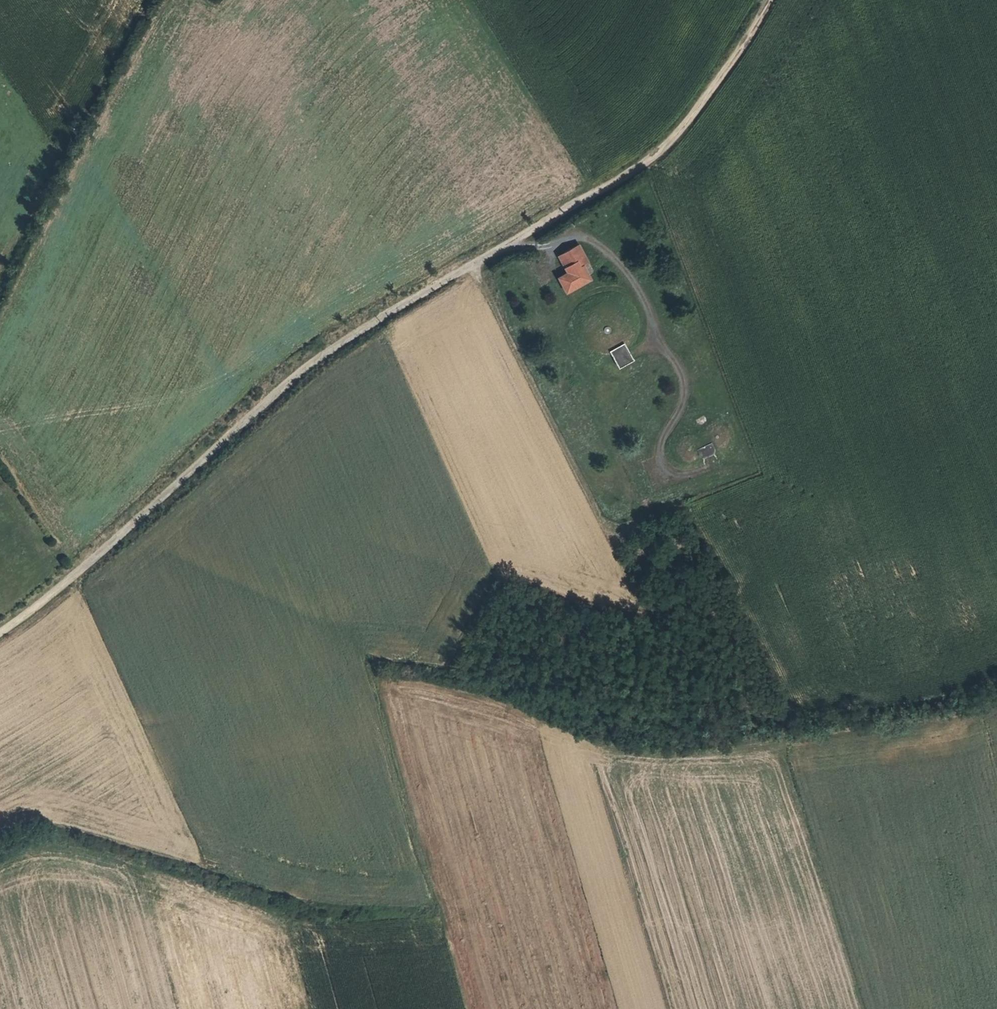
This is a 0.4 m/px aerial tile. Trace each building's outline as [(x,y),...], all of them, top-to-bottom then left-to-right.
[(590,261),(581,244),(562,255),(572,272),(563,277),(571,292),(595,279),(587,263),(590,261)] [(627,342),(613,350),(622,366),(636,359),(627,342)] [(707,418),(705,414),(696,419),(701,428),(705,426),(707,418)] [(712,442),(697,449),(700,455),(704,459),(715,453),(715,449),(712,442)]
